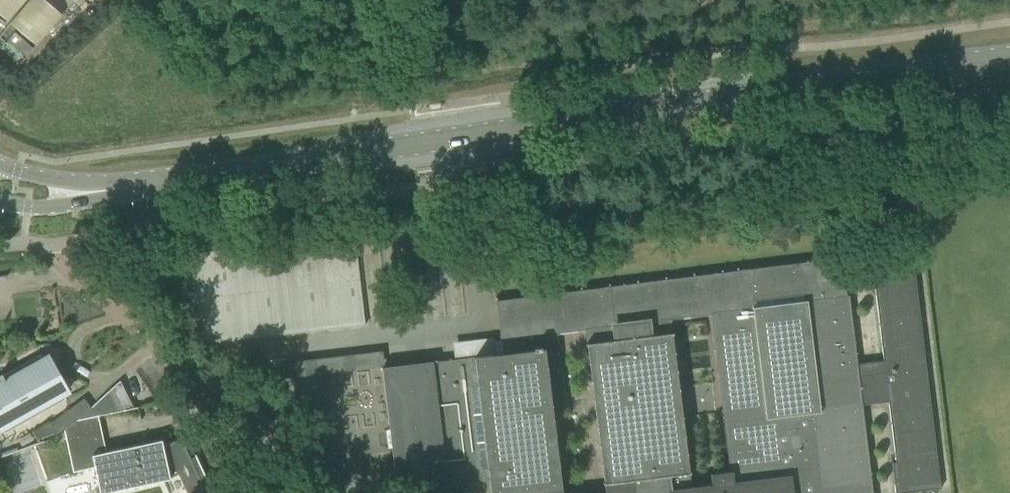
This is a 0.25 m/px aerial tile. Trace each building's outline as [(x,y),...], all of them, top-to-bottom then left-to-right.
[(27,57),(60,9),(47,0),(0,0),(0,24),(14,34),(8,43),(27,57)] [(189,263),(199,343),(287,332),(285,318),(289,318),(290,324),(300,323),(299,320),(312,318),(310,301),(322,300),(321,289),(359,284),(354,242),(189,263)] [(738,270),(737,268),(495,298),(502,353),(434,362),(434,361),(382,366),(382,368),(385,368),(391,423),(392,423),(393,428),(386,429),(388,447),(395,446),(396,451),(394,451),(399,488),(396,489),(396,491),(451,485),(451,484),(468,482),(489,480),(491,492),(557,492),(557,489),(561,489),(544,348),(528,350),(526,336),(585,329),(605,492),(872,492),(861,405),(888,402),(895,462),(891,463),(895,492),(903,492),(941,488),(912,249),(866,254),(870,285),(874,285),(883,361),(857,364),(844,257),(738,270)] [(4,432),(26,420),(47,408),(64,398),(40,355),(3,376),(1,374),(0,375),(0,378),(3,383),(0,384),(0,426),(4,432)] [(69,409),(48,424),(49,426),(55,433),(56,435),(63,430),(77,419),(69,409)] [(181,438),(163,446),(161,440),(106,452),(98,414),(77,419),(63,430),(72,472),(94,467),(99,492),(102,492),(179,476),(187,492),(206,492),(201,482),(206,480),(207,482),(208,482),(195,454),(194,455),(195,456),(190,458),(181,438)] [(38,439),(55,433),(49,426),(48,424),(47,423),(34,432),(38,439)]
